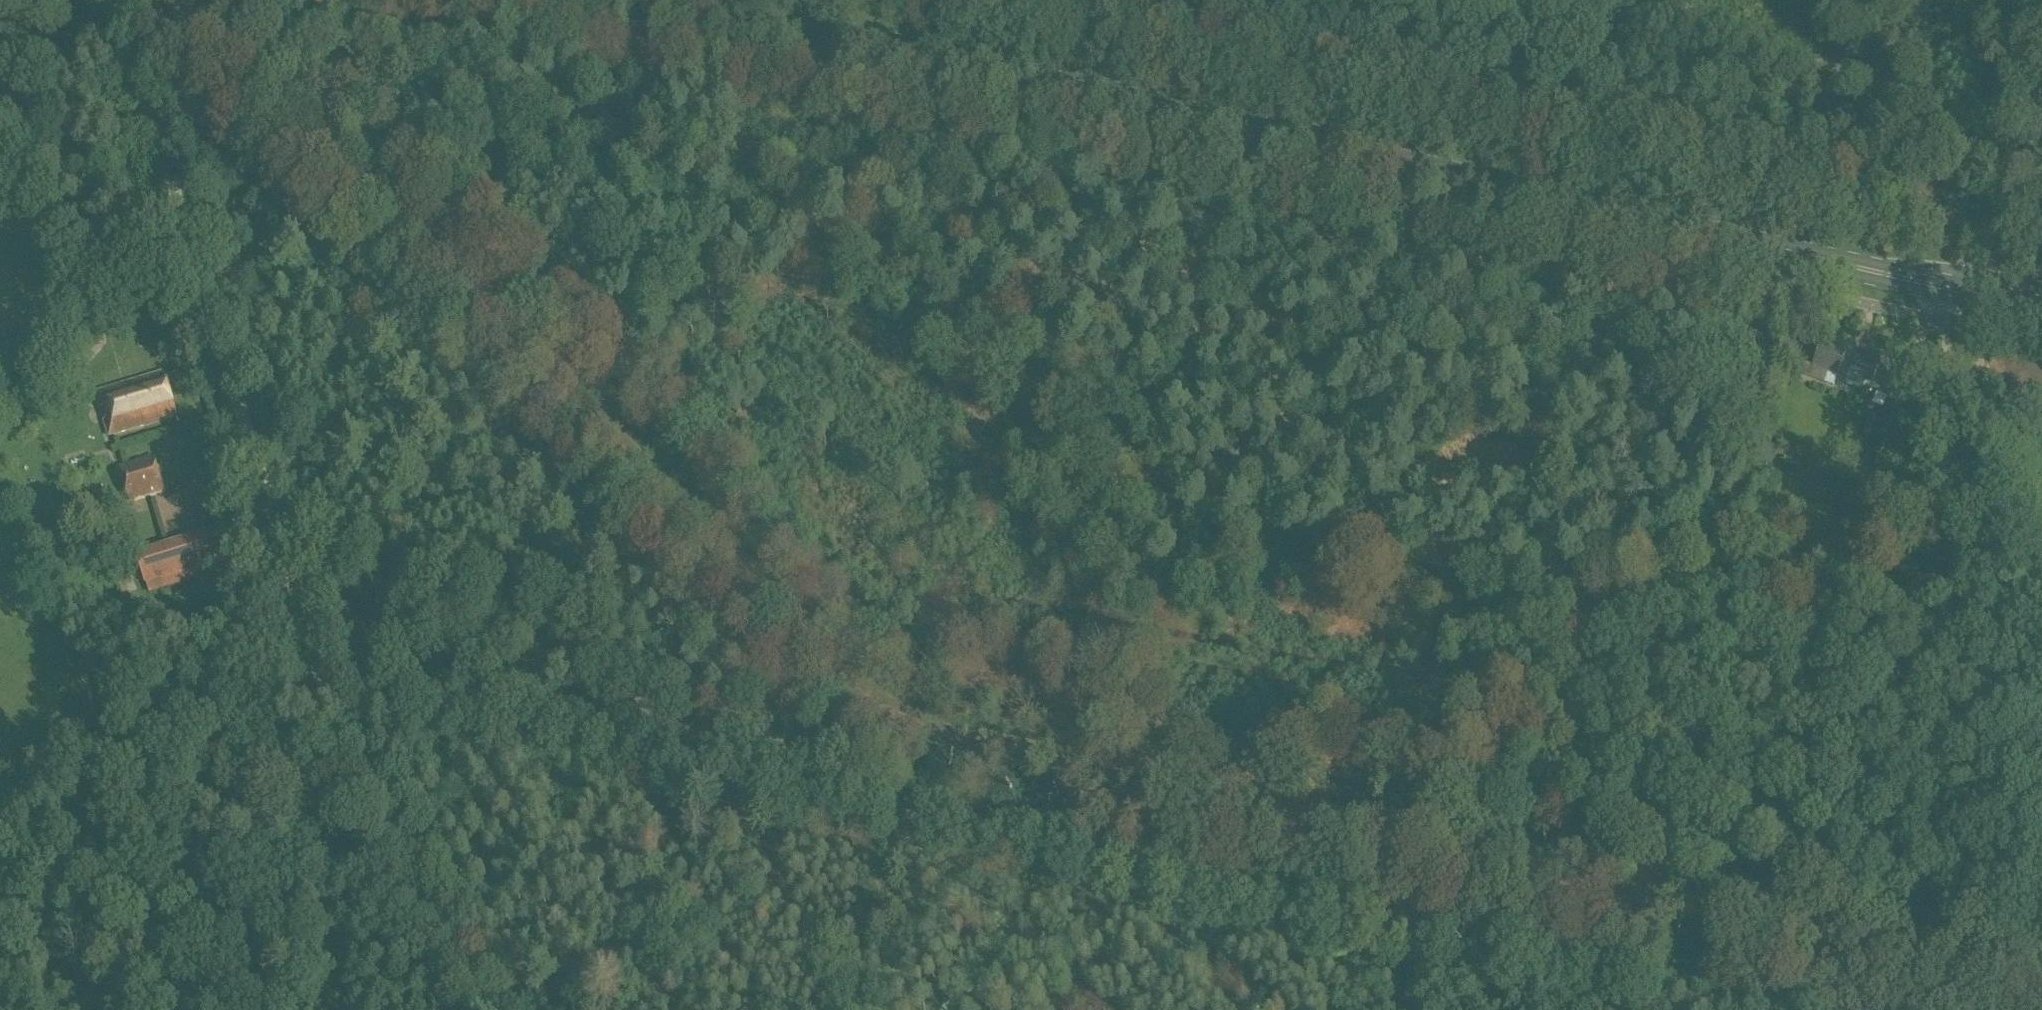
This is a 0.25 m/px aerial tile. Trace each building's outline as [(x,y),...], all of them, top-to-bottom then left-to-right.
[(1834,386),(1845,352),(1820,343),(1809,377),(1834,386)] [(1889,392),(1898,365),(1864,354),(1863,356),(1855,354),(1846,383),(1863,389),(1865,384),(1889,392)] [(109,435),(175,415),(163,373),(96,393),(100,406),(105,405),(109,419),(105,421),(109,435)] [(1869,388),(1861,404),(1890,418),(1894,408),(1878,400),(1881,393),(1869,388)] [(1862,433),(1874,437),(1876,438),(1882,419),(1869,414),(1862,433)] [(1799,466),(1801,456),(1785,452),(1782,461),(1799,466)] [(130,500),(163,490),(152,455),(119,465),(130,500)] [(149,593),(225,570),(222,558),(215,535),(138,559),(145,582),(146,581),(149,593)]
